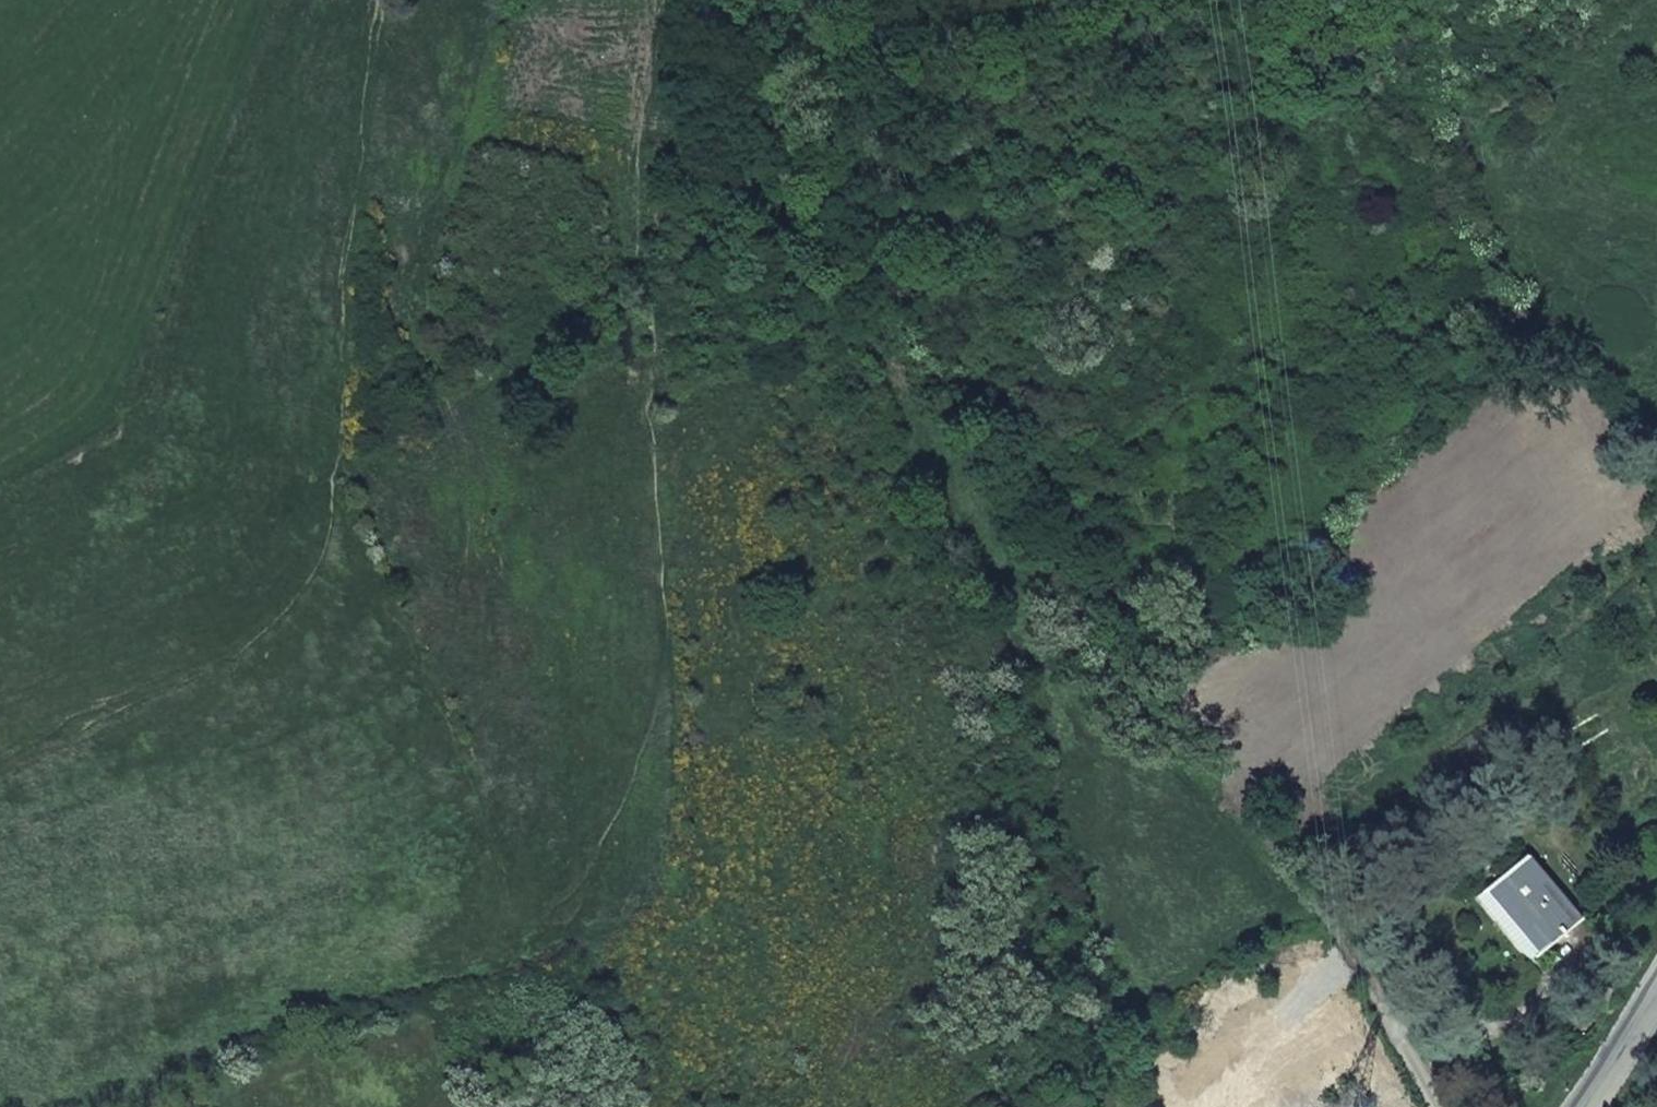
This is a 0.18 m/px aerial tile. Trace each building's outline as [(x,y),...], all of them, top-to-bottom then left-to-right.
[(1521,866),(1482,894),(1530,957),(1569,927),(1521,866)] [(1524,961),(1530,957),(1482,894),(1471,902),(1515,960),(1520,957),(1524,961)]
